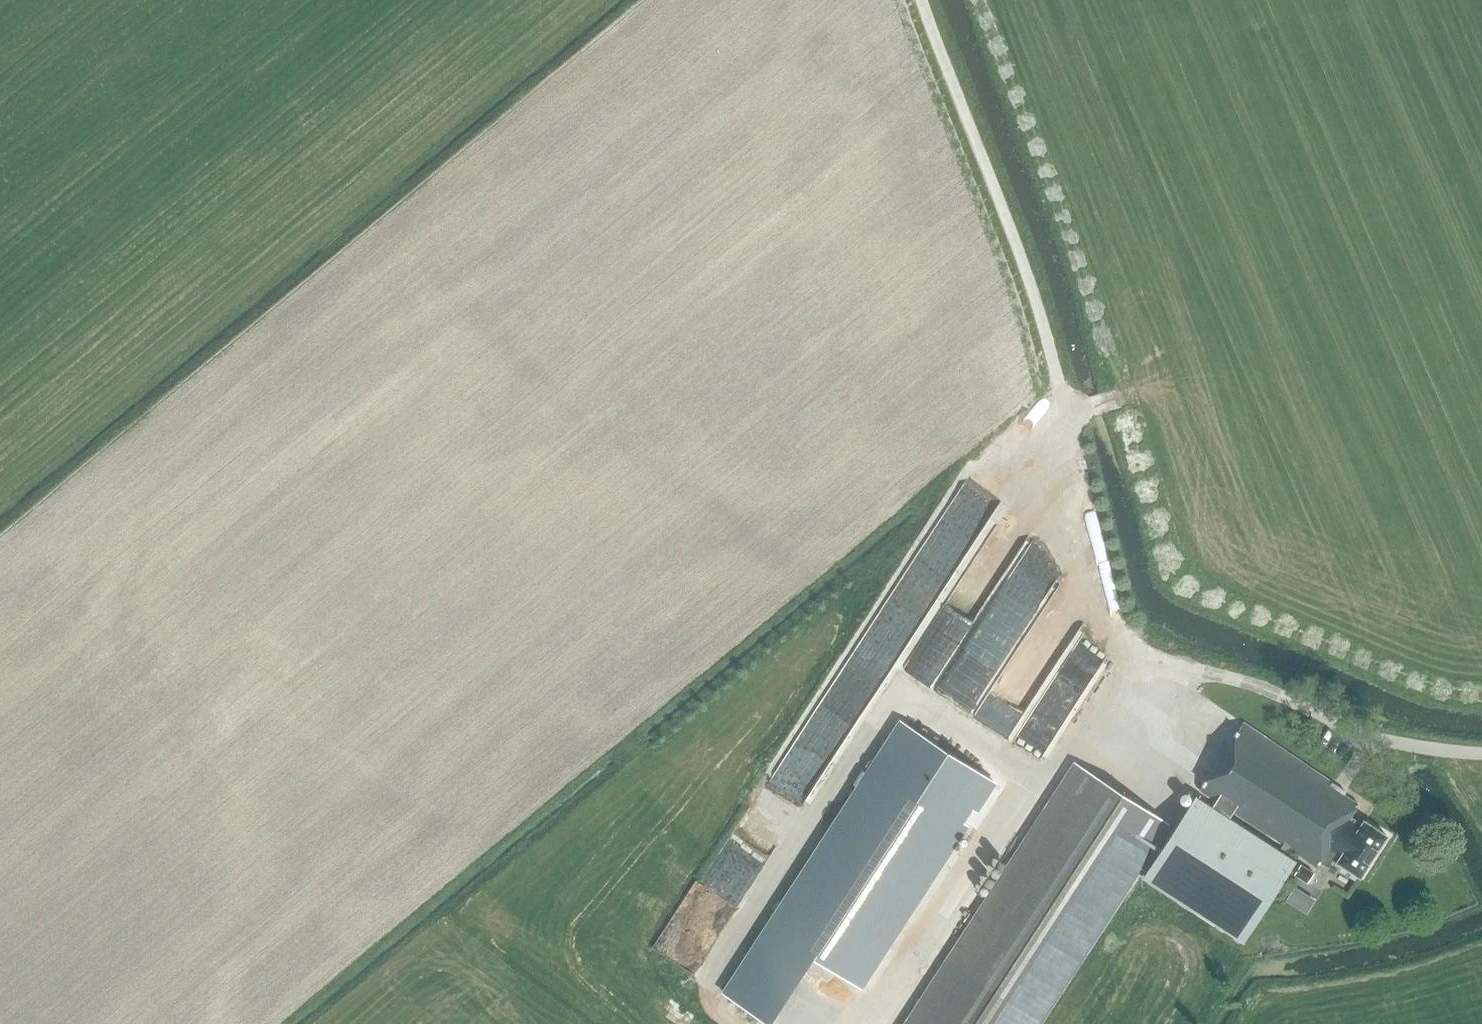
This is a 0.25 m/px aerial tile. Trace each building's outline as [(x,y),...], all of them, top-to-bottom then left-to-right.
[(1050,757),(1103,663),(1078,649),(1066,670),(1052,663),(1021,719),(1012,736),(1050,757)] [(903,722),(769,928),(859,986),(965,822),(960,819),(969,806),(974,809),(993,780),(903,722)] [(1212,807),(1195,796),(1175,828),(1168,824),(1169,823),(1073,763),(903,1023),(1042,1023),(1141,872),(1144,874),(1142,878),(1242,944),(1296,861),(1284,853),(1286,850),(1317,869),(1320,865),(1327,869),(1334,859),(1339,863),(1337,866),(1359,881),(1387,842),(1365,826),(1363,829),(1351,821),(1360,809),(1345,799),(1347,797),(1249,735),(1207,801),(1213,804),(1212,807)] [(710,884),(747,902),(781,834),(754,820),(748,831),(755,834),(745,854),(729,846),(710,884)] [(1314,872),(1300,864),(1294,875),(1307,883),(1314,872)]
